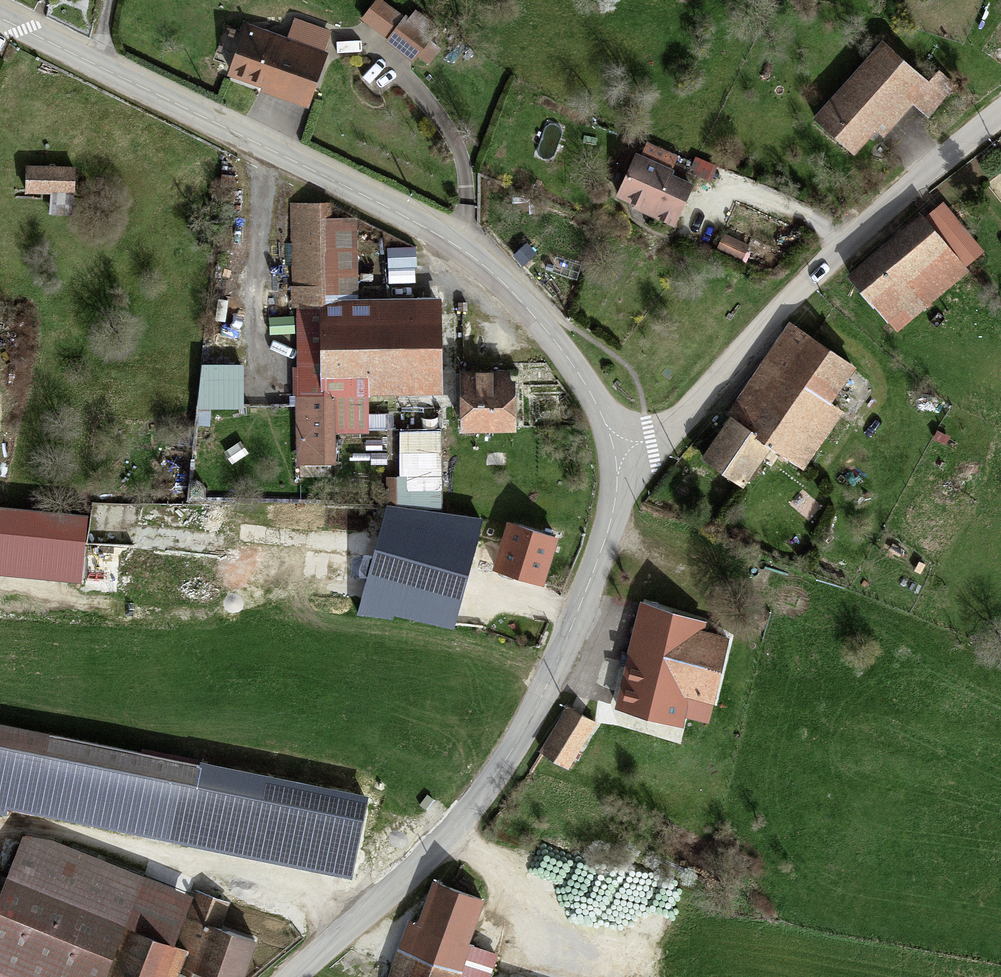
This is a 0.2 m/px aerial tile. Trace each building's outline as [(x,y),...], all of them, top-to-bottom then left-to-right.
[(416,67),(420,61),(432,70),(442,57),(430,48),(434,44),(410,25),(392,48),(416,67)] [(248,34),(234,78),(310,103),(328,57),(325,56),(330,36),(296,27),(290,47),(248,34)] [(896,99),(921,120),(948,90),(929,74),(919,84),(875,48),(825,110),(817,106),(811,113),(818,119),(809,130),(846,160),(896,99)] [(652,224),(676,233),(691,195),(669,185),(671,181),(636,167),(620,207),(654,220),(652,224)] [(39,203),(64,201),(65,176),(38,178),(39,203)] [(65,176),(64,201),(87,200),(85,177),(65,176)] [(947,204),(931,217),(948,235),(963,223),(947,204)] [(330,210),(299,209),(297,375),(333,375),(435,373),(436,320),(355,321),(353,225),(330,224),(330,210)] [(967,270),(922,216),(851,278),(895,331),(967,270)] [(703,461),(740,489),(767,451),(787,464),(825,407),(849,369),(795,330),(760,383),(703,461)] [(504,382),(503,373),(459,375),(461,427),(511,426),(509,382),(504,382)] [(297,375),(297,462),(332,460),(333,375),(297,375)] [(825,407),(787,464),(802,473),(841,417),(825,407)] [(386,505),(363,617),(390,621),(391,613),(453,623),(458,599),(466,562),(474,529),(476,516),(409,507),(386,505)] [(0,509),(0,560),(82,568),(86,517),(0,509)] [(504,525),(501,537),(492,569),(537,582),(550,536),(504,525)] [(474,529),(466,562),(492,569),(501,537),(474,529)] [(0,560),(0,575),(81,582),(82,568),(0,560)] [(458,599),(453,623),(462,625),(483,630),(487,618),(458,599)] [(687,624),(641,611),(638,620),(684,634),(687,624)] [(616,711),(675,731),(682,703),(710,709),(723,647),(701,639),(684,634),(638,620),(616,711)] [(684,634),(701,639),(703,628),(687,624),(684,634)] [(572,713),(543,753),(566,768),(595,731),(572,713)] [(346,875),(361,802),(0,729),(0,805),(346,875)] [(48,963),(85,976),(101,976),(138,879),(25,837),(0,903),(0,945),(48,963)] [(101,976),(173,976),(177,967),(203,976),(242,976),(253,946),(217,932),(224,912),(138,879),(101,976)] [(494,956),(466,944),(480,900),(434,882),(400,976),(487,976),(494,956)] [(48,963),(0,945),(0,976),(43,976),(48,963)]
